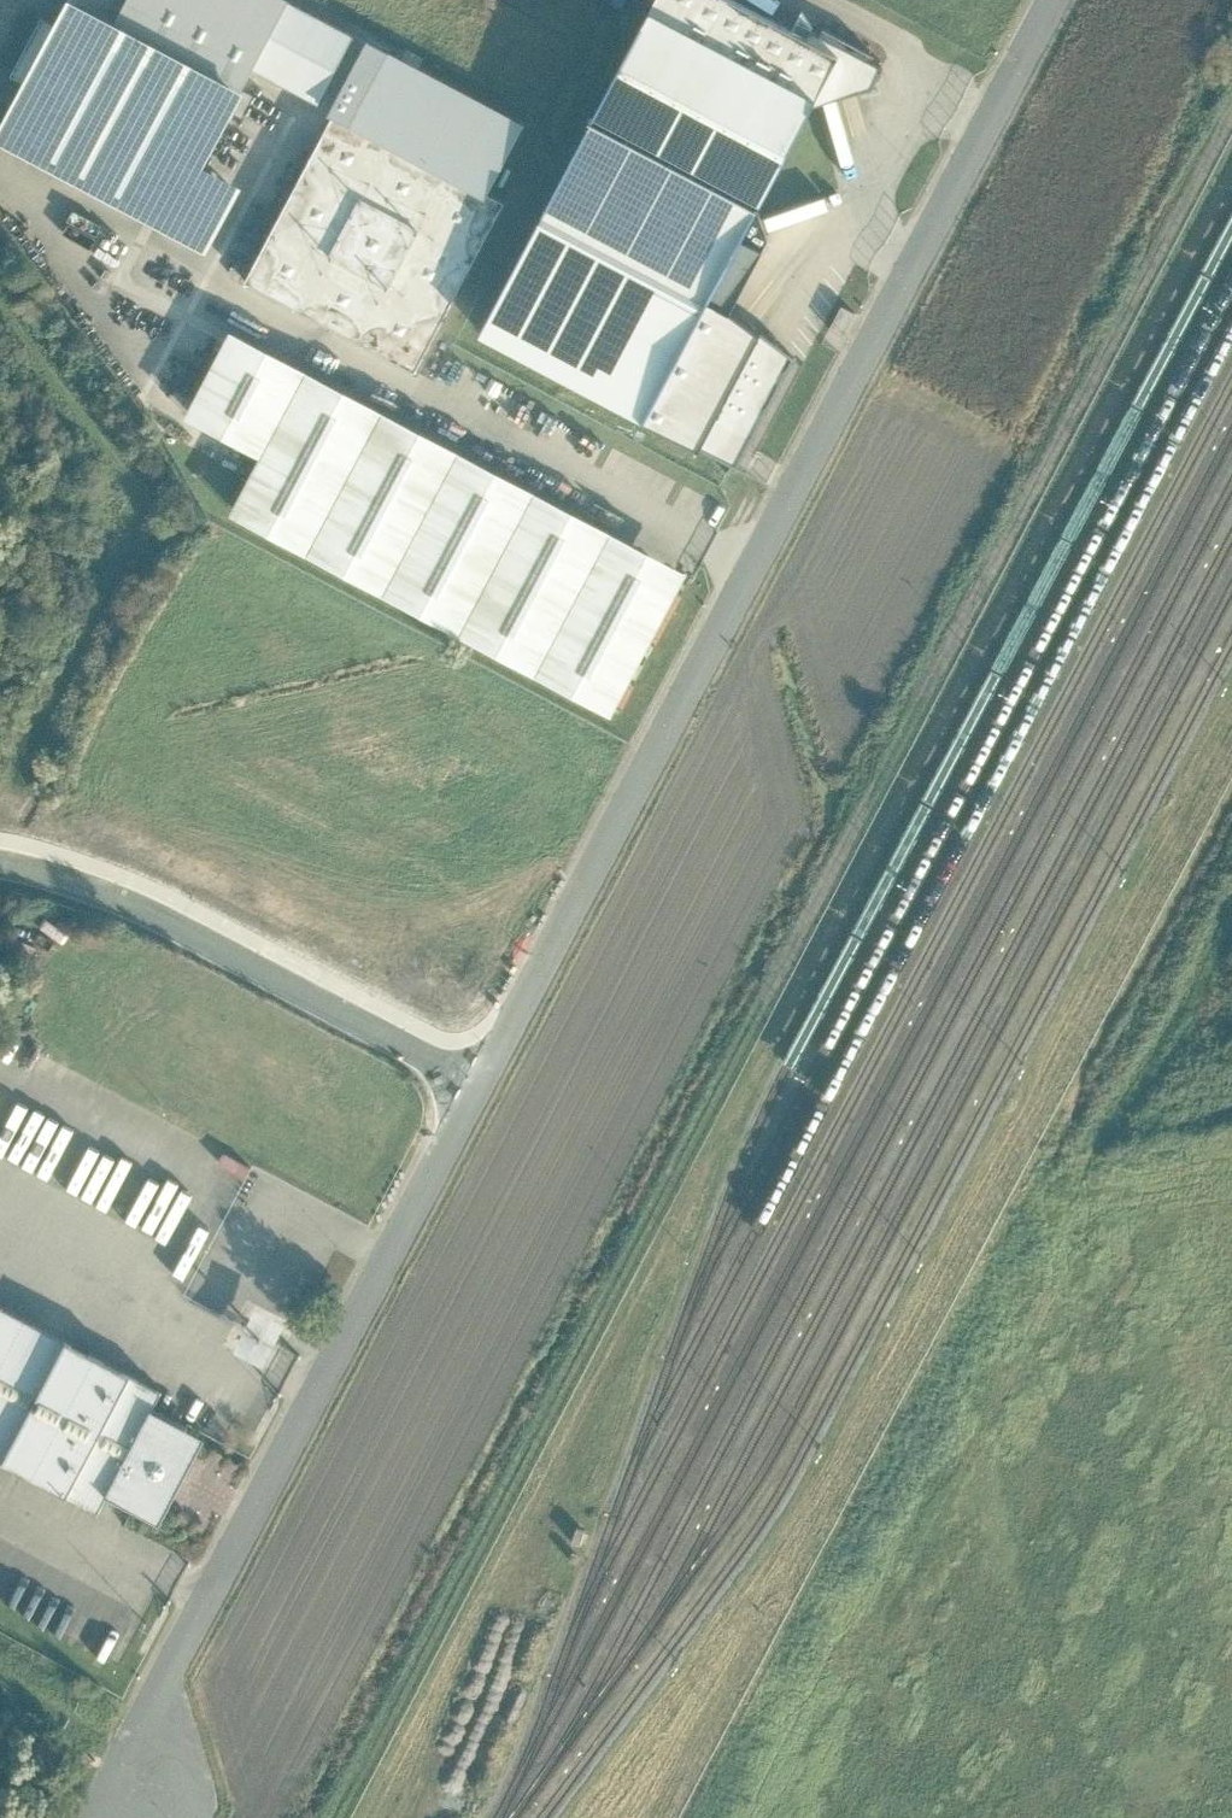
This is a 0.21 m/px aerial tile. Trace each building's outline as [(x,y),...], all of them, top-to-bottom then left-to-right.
[(0,117),(0,139),(204,244),(241,175),(204,156),(252,64),(320,98),(357,26),(306,0),(62,0),(0,117)] [(489,332),(740,461),(799,344),(717,298),(817,101),(876,87),(885,69),(819,36),(815,45),(727,0),(669,0),(489,332)] [(505,198),(342,114),(262,269),(426,353),(505,198)] [(236,319),(230,315),(184,409),(260,447),(231,508),(621,715),(694,566),(236,319)] [(273,1365),(295,1318),(259,1301),(237,1347),(273,1365)] [(100,1512),(108,1498),(158,1522),(204,1437),(151,1410),(162,1391),(0,1308),(0,1459),(100,1512)]
